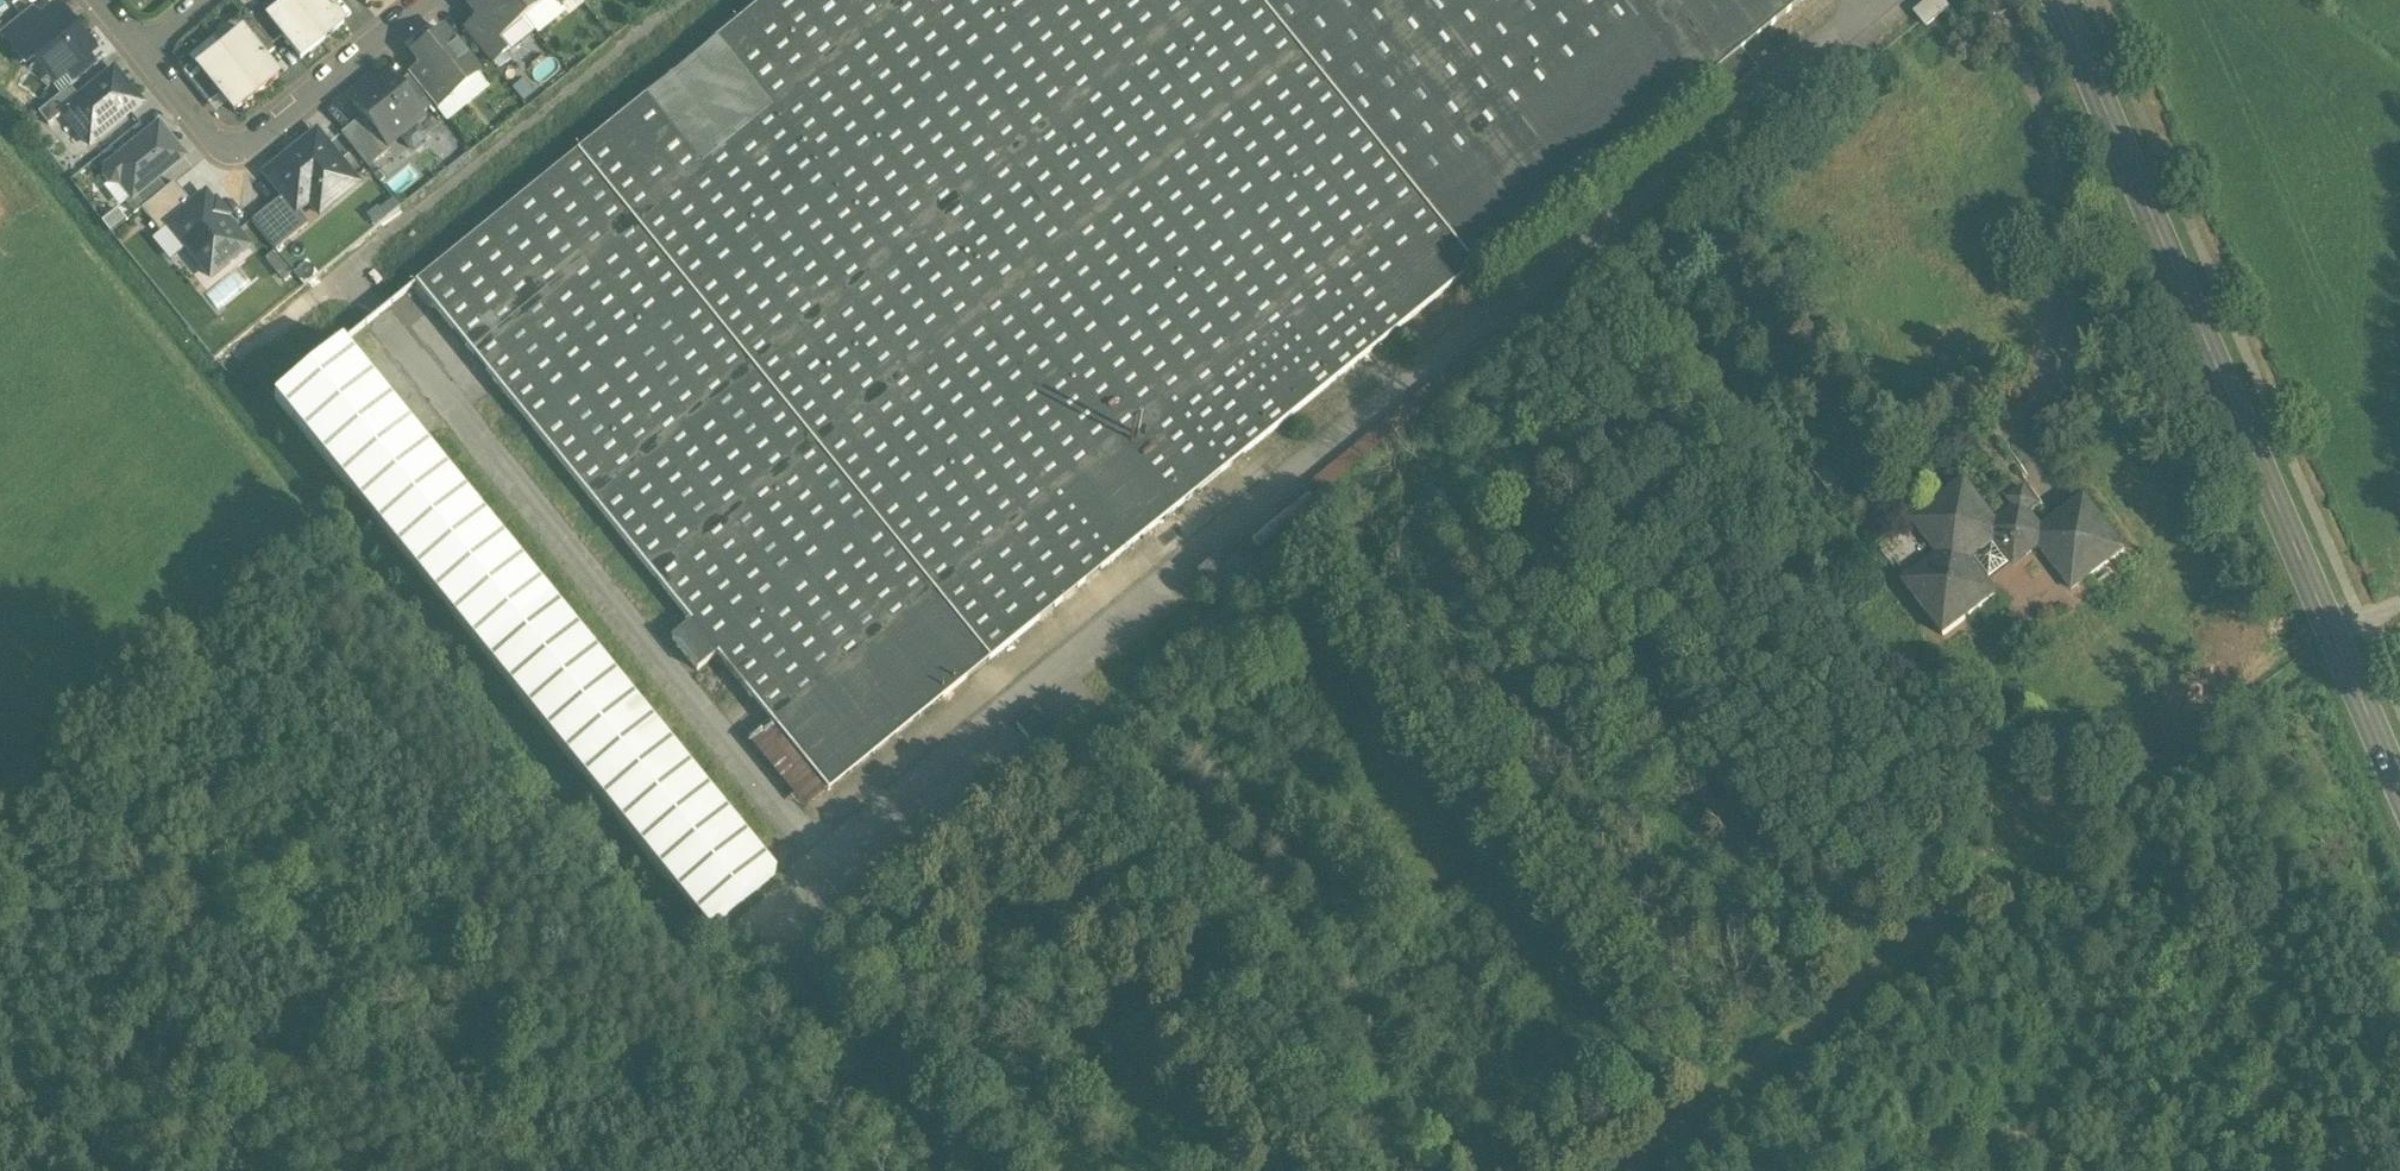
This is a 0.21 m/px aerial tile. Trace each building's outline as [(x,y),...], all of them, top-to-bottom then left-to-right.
[(323,0),(294,0),(290,4),(322,43),(343,26),(326,3),(323,0)] [(508,0),(481,0),(470,9),(479,21),(497,43),(524,20),(508,0)] [(524,20),(550,0),(508,0),(524,20)] [(561,9),(572,0),(553,0),(561,9)] [(1473,269),(1804,0),(1254,0),(1473,269)] [(1917,14),(1929,29),(1953,9),(1946,0),(1934,0),(1917,14)] [(322,43),(290,4),(268,21),(282,39),(300,61),(322,43)] [(94,51),(58,7),(41,21),(8,47),(23,66),(41,51),(62,77),(94,51)] [(0,36),(0,37),(8,47),(41,21),(32,9),(0,36)] [(268,21),(258,9),(247,18),(248,20),(271,48),(282,39),(268,21)] [(271,48),(248,20),(238,29),(242,35),(263,61),(274,52),(271,48)] [(497,43),(479,21),(464,32),(491,66),(506,54),(497,43)] [(478,76),(442,32),(413,56),(422,67),(449,101),(478,76)] [(263,61),(242,35),(220,53),(256,97),(278,79),(263,61)] [(233,115),(256,97),(220,53),(198,70),(219,97),(233,115)] [(198,70),(193,65),(183,74),(208,106),(219,97),(198,70)] [(449,101),(422,67),(409,78),(432,107),(436,111),(449,101)] [(79,100),(62,114),(63,115),(89,147),(141,105),(114,72),(79,100)] [(389,75),(352,105),(362,119),(384,146),(385,146),(395,137),(397,139),(413,127),(411,125),(422,116),(421,115),(398,87),(389,75)] [(432,107),(409,78),(398,87),(421,115),(432,107)] [(70,89),(38,115),(48,127),(63,115),(62,114),(79,100),(70,89)] [(362,119),(340,137),(367,170),(390,151),(385,146),(384,146),(362,119)] [(158,127),(106,170),(105,179),(110,185),(119,186),(120,185),(131,200),(132,201),(156,181),(184,159),(158,127)] [(322,223),(363,190),(320,136),(264,180),(284,205),(298,222),(312,211),(322,223)] [(831,790),(988,663),(576,156),(418,283),(831,790)] [(156,181),(132,201),(131,200),(126,204),(136,216),(142,211),(165,192),(156,181)] [(165,192),(142,211),(160,234),(166,229),(165,227),(191,206),(174,185),(165,192)] [(191,206),(165,227),(166,229),(209,282),(250,249),(228,222),(231,220),(216,201),(214,203),(206,194),(191,206)] [(307,233),(298,222),(284,205),(256,229),(279,256),(307,233)] [(273,403),(711,938),(777,884),(340,349),(273,403)] [(1965,484),(1878,550),(1945,636),(1996,597),(1971,564),(1994,546),(2003,558),(2010,553),(2023,554),(2028,560),(2039,552),(2073,595),(2126,554),(2084,500),(2042,532),(2030,516),(2031,500),(2016,499),(2014,513),(1998,526),(1965,484)] [(1222,598),(1257,565),(1234,542),(1199,574),(1222,598)]
